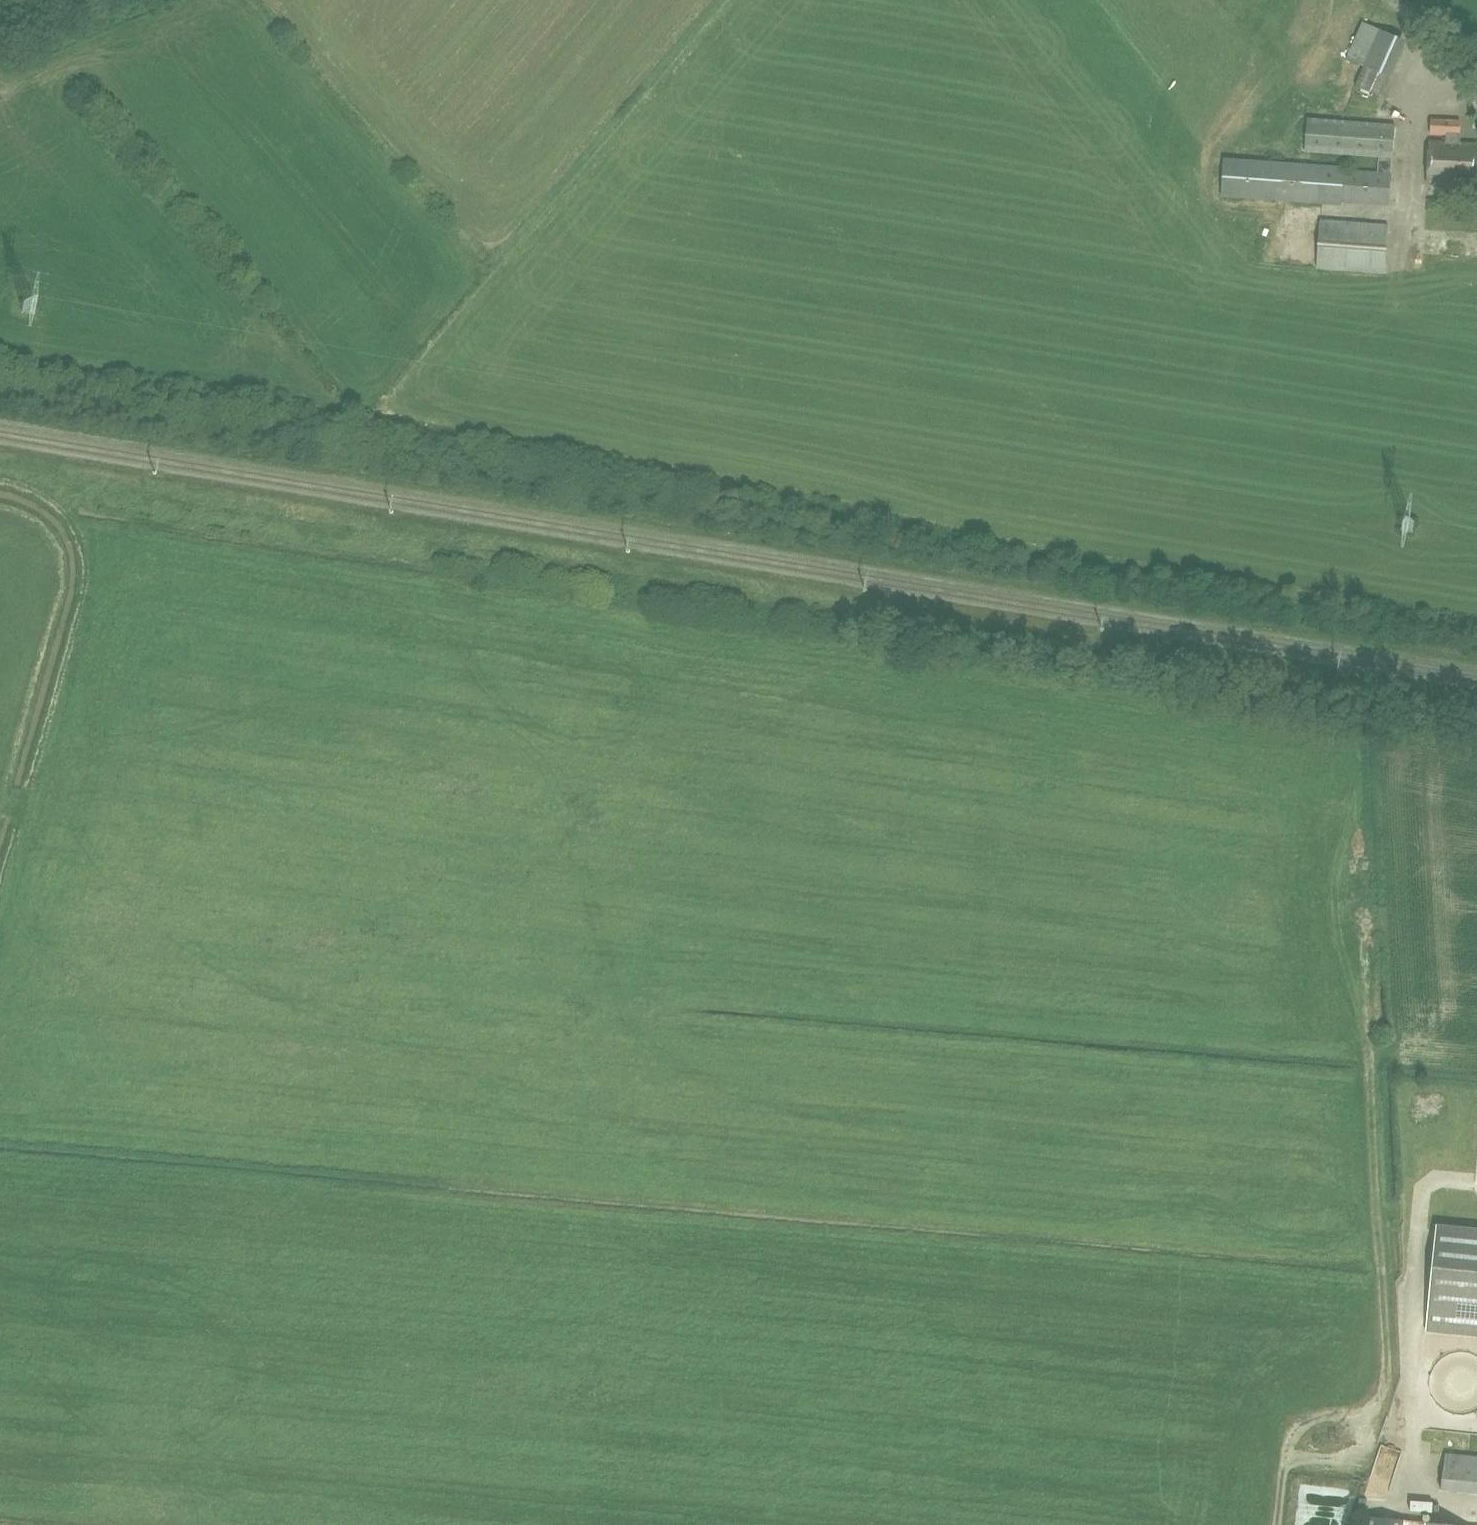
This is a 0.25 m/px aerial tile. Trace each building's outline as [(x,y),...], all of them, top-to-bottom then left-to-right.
[(1385,32),(1363,22),(1347,59),(1364,66),(1355,85),(1379,96),(1388,76),(1389,77),(1405,41),(1391,35),(1393,31),(1387,28),(1385,32)] [(1393,159),(1395,126),(1307,120),(1305,153),(1379,158),(1378,173),(1344,170),(1344,168),(1224,159),(1221,198),(1342,206),(1342,203),(1389,206),(1392,175),(1391,175),(1392,159),(1393,159)] [(1459,145),(1461,122),(1432,120),(1431,135),(1446,136),(1445,144),(1430,143),(1428,183),(1474,186),(1476,146),(1459,145)] [(1385,274),(1389,226),(1321,221),(1317,269),(1385,274)] [(1437,1225),(1426,1331),(1476,1336),(1476,1229),(1437,1225)] [(1446,1454),(1441,1490),(1476,1494),(1476,1457),(1446,1454)] [(1395,1501),(1396,1484),(1375,1482),(1374,1499),(1395,1501)]
